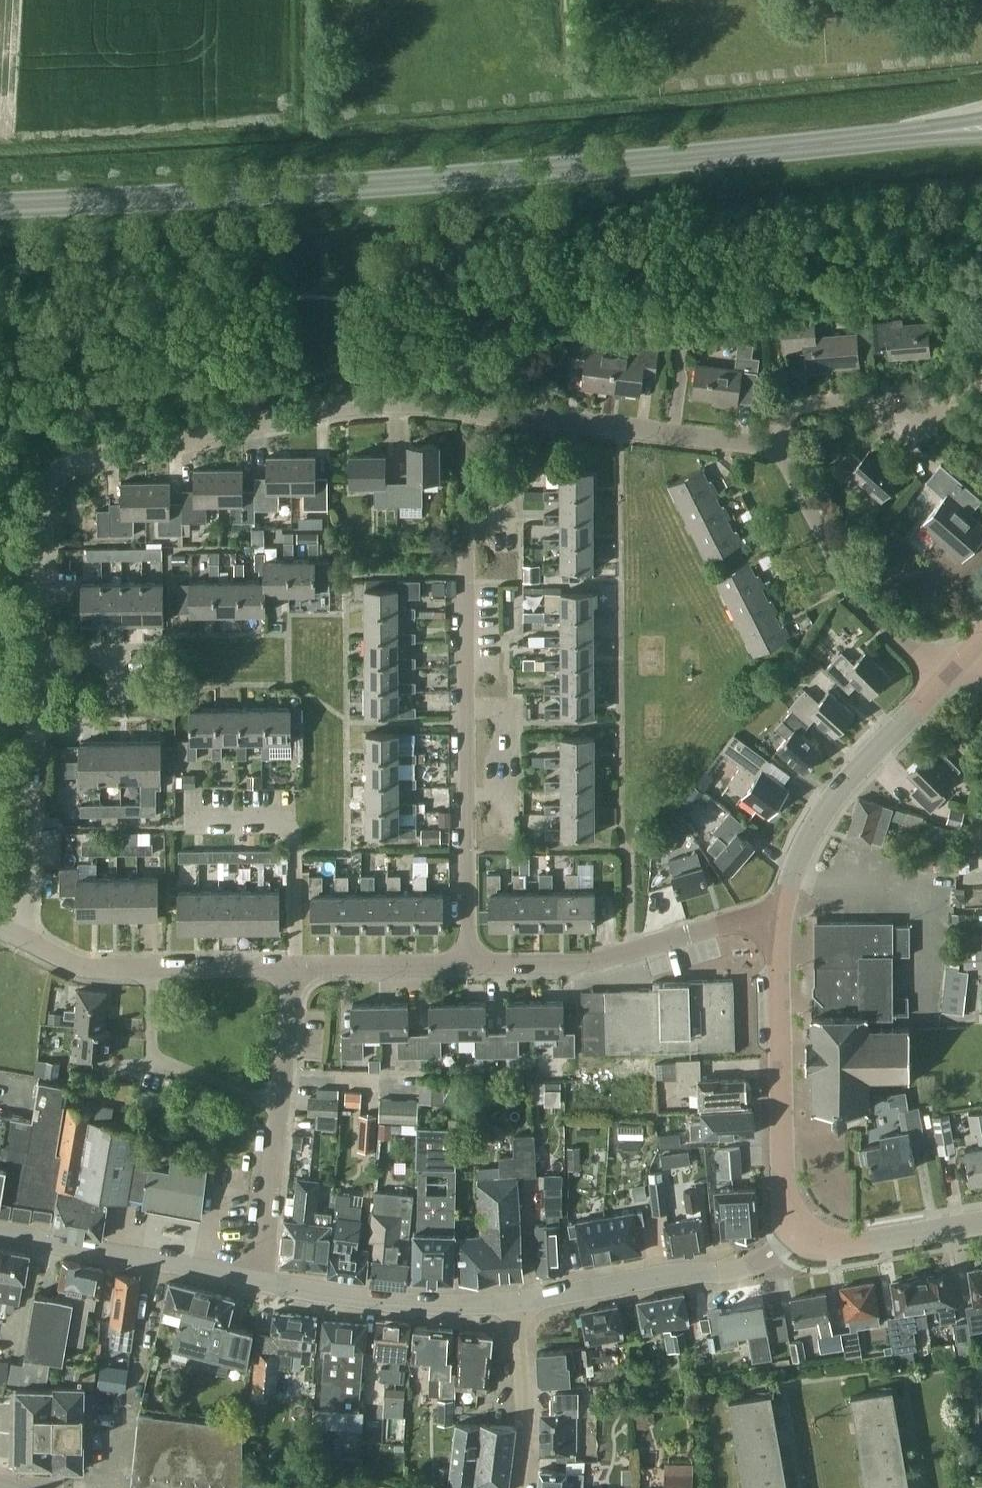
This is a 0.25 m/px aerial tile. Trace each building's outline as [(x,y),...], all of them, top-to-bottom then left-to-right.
[(602,309),(601,318),(616,320),(617,311),(602,309)] [(659,314),(657,328),(670,329),(671,315),(659,314)] [(832,365),(858,363),(856,333),(815,336),(814,315),(783,317),(785,351),(805,349),(806,371),(832,369),(832,365)] [(890,357),(930,353),(927,322),(888,326),(888,320),(873,321),(876,350),(889,348),(890,357)] [(583,385),(612,389),(618,350),(598,347),(599,338),(577,336),(573,363),(586,364),(583,385)] [(756,402),(761,357),(752,356),(754,344),(738,342),(737,354),(738,354),(736,368),(699,363),(695,395),(726,399),(726,404),(738,406),(739,400),(756,402)] [(618,350),(612,389),(641,393),(644,373),(657,374),(661,346),(640,344),(638,352),(618,350)] [(413,481),(401,481),(401,505),(402,516),(423,516),(423,477),(440,477),(440,443),(413,443),(413,481)] [(882,500),(902,477),(871,449),(862,459),(851,449),(834,468),(845,479),(851,473),(882,500)] [(401,505),(401,481),(387,481),(387,454),(352,454),(352,483),(375,483),(375,505),(401,505)] [(280,491),(293,491),(292,455),(267,455),(268,483),(256,484),(256,496),(256,509),(280,509),(280,491)] [(317,455),(292,455),(293,491),(305,491),(305,509),(330,509),(329,483),(317,483),(317,455)] [(981,531),(981,522),(972,513),(981,501),(981,497),(942,463),(926,481),(944,496),(924,519),(937,530),(934,533),(961,556),(981,531)] [(683,510),(715,493),(719,491),(712,478),(709,479),(703,468),(706,466),(705,464),(669,482),(683,510)] [(207,504),(221,504),(220,467),(196,467),(196,496),(184,496),(184,508),(184,521),(207,521),(207,504)] [(245,467),(220,467),(221,504),(232,504),(232,521),(256,521),(256,509),(256,496),(245,496),(245,467)] [(562,495),(595,495),(595,469),(563,469),(563,489),(546,489),(546,498),(562,498),(562,495)] [(171,479),(148,480),(148,515),(159,515),(159,533),(184,533),(184,521),(184,508),(171,508),(171,479)] [(134,515),(148,515),(148,480),(123,480),(123,509),(98,509),(99,534),(134,534),(134,515)] [(695,534),(728,518),(731,516),(725,504),(722,506),(715,493),(683,510),(695,534)] [(595,518),(595,495),(562,495),(562,498),(562,513),(546,513),(546,522),(562,522),(562,518),(595,518)] [(322,527),(322,516),(311,516),(311,527),(322,527)] [(595,542),(595,518),(562,518),(562,522),(562,537),(546,537),(546,546),(562,546),(562,542),(595,542)] [(728,518),(695,534),(707,559),(744,541),(738,529),(734,531),(728,518)] [(267,591),(291,591),(290,559),(294,559),(294,542),(294,532),(285,532),(285,542),(285,559),(266,559),(266,591),(267,591)] [(319,541),(318,532),(296,532),(297,542),(319,541)] [(290,559),(291,591),(316,591),(316,589),(330,589),(330,559),(320,559),(320,542),(310,542),(310,559),(294,559),(290,559)] [(595,566),(595,542),(562,542),(562,546),(562,561),(546,561),(546,569),(563,569),(563,566),(595,566)] [(162,547),(144,548),(144,559),(162,559),(162,547)] [(103,560),(103,548),(86,548),(86,560),(103,560)] [(103,560),(124,560),(123,548),(103,548),(103,560)] [(144,548),(123,548),(124,560),(144,559),(144,548)] [(260,579),(245,579),(241,579),(241,612),(267,612),(267,591),(266,591),(266,559),(266,551),(256,551),(256,569),(260,569),(260,579)] [(185,564),(185,555),(171,555),(171,564),(185,564)] [(236,580),(221,580),(216,580),(216,612),(241,612),(241,579),(245,579),(245,561),(236,561),(236,580)] [(729,603),(762,586),(766,585),(760,573),(756,574),(750,561),(717,577),(729,603)] [(216,580),(221,580),(221,562),(211,562),(211,580),(191,580),(192,612),(216,612),(216,580)] [(524,564),(524,579),(540,579),(540,564),(524,564)] [(396,586),(396,579),(396,578),(367,579),(367,587),(396,586)] [(457,594),(457,580),(456,579),(445,579),(445,586),(445,591),(445,595),(449,595),(457,595),(457,594)] [(445,591),(445,586),(445,581),(432,581),(432,593),(444,593),(444,591),(445,591)] [(104,621),(124,621),(124,582),(103,583),(104,621)] [(144,582),(124,582),(124,621),(145,621),(144,582)] [(144,582),(145,621),(165,620),(164,582),(144,582)] [(84,621),(104,621),(103,583),(83,583),(84,621)] [(417,603),(422,603),(422,586),(367,587),(367,611),(399,612),(399,616),(417,615),(417,609),(417,603)] [(742,628),(775,611),(778,610),(772,598),(768,600),(762,586),(729,603),(742,628)] [(563,616),(595,616),(595,590),(562,590),(562,609),(545,609),(545,619),(563,619),(563,616)] [(545,619),(545,609),(523,609),(523,619),(545,619)] [(367,611),(367,636),(399,636),(399,640),(417,640),(417,631),(399,631),(399,616),(399,612),(367,611)] [(775,611),(742,628),(754,653),(790,635),(784,623),(781,625),(775,611)] [(545,634),(545,644),(563,644),(563,640),(595,640),(595,616),(563,616),(563,619),(562,634),(545,634)] [(399,636),(367,636),(367,661),(399,661),(399,665),(417,665),(417,656),(399,656),(399,640),(399,636)] [(563,658),(545,658),(545,668),(563,668),(563,665),(595,665),(595,640),(563,640),(563,644),(563,658)] [(871,695),(891,674),(866,650),(854,662),(843,650),(826,667),(842,682),(849,674),(871,695)] [(531,657),(524,657),(524,668),(535,668),(535,657),(531,657)] [(367,661),(367,686),(399,686),(399,690),(417,690),(417,681),(399,681),(399,665),(399,661),(367,661)] [(595,689),(595,665),(563,665),(563,668),(563,682),(545,682),(545,692),(563,692),(563,689),(595,689)] [(793,686),(785,679),(778,687),(786,695),(793,686)] [(399,705),(399,690),(399,686),(367,686),(367,711),(397,711),(398,715),(417,715),(417,705),(399,705)] [(805,688),(791,704),(810,722),(816,715),(836,733),(854,712),(829,690),(819,700),(805,688)] [(595,711),(595,689),(563,689),(563,692),(562,705),(545,705),(545,715),(563,715),(563,711),(595,711)] [(802,731),(810,722),(791,704),(790,706),(792,708),(785,716),(783,718),(775,728),(786,737),(778,746),(805,769),(822,749),(802,731)] [(217,740),(217,707),(191,708),(191,739),(188,739),(188,758),(197,758),(197,740),(213,740),(217,740)] [(241,707),(217,707),(217,740),(213,740),(213,758),(222,757),(222,740),(237,740),(238,758),(238,740),(241,740),(241,707)] [(262,757),(262,739),(266,739),(266,707),(241,707),(241,740),(238,740),(238,758),(247,758),(247,740),(262,740),(262,757)] [(291,707),(266,707),(266,739),(262,739),(262,757),(271,757),(271,739),(291,739),(291,756),(304,756),(304,720),(291,720),(291,707)] [(366,731),(366,757),(398,757),(398,761),(417,761),(417,752),(399,752),(399,731),(366,731)] [(772,816),(791,790),(766,771),(773,761),(736,734),(723,751),(739,763),(740,761),(744,764),(731,783),(746,794),(744,796),(772,816)] [(547,764),(562,764),(562,761),(595,761),(595,735),(562,735),(562,755),(547,755),(547,764)] [(81,780),(101,780),(101,741),(80,741),(81,780)] [(121,741),(101,741),(101,780),(121,780),(121,741)] [(121,780),(141,780),(141,741),(121,741),(121,780)] [(162,741),(141,741),(141,780),(162,779),(162,741)] [(939,790),(952,777),(961,768),(941,748),(932,758),(927,753),(909,771),(920,782),(911,791),(931,811),(946,796),(939,790)] [(547,764),(547,755),(533,755),(534,764),(547,764)] [(398,757),(366,757),(366,782),(398,782),(398,786),(417,786),(417,776),(398,776),(398,761),(398,757)] [(595,785),(595,761),(562,761),(562,764),(562,779),(545,779),(545,789),(562,788),(562,785),(595,785)] [(704,770),(696,783),(707,790),(715,778),(704,770)] [(196,774),(182,773),(182,787),(195,787),(196,774)] [(261,786),(260,775),(247,775),(247,787),(261,786)] [(399,801),(398,786),(398,782),(366,782),(366,806),(399,806),(399,810),(417,810),(417,801),(399,801)] [(545,812),(562,812),(562,809),(595,809),(595,785),(562,785),(562,788),(562,803),(545,803),(545,812)] [(704,793),(695,786),(679,807),(689,814),(704,793)] [(882,842),(890,817),(894,808),(860,798),(847,835),(869,841),(870,839),(882,842)] [(156,803),(141,804),(141,816),(156,816),(156,803)] [(101,824),(101,823),(101,804),(80,804),(80,816),(90,816),(90,824),(101,824)] [(119,816),(121,816),(121,804),(101,804),(101,823),(119,823),(119,816)] [(121,816),(141,816),(141,804),(121,804),(121,816)] [(399,806),(366,806),(367,831),(397,831),(397,835),(417,835),(417,825),(399,825),(399,810),(399,806)] [(950,808),(946,821),(960,825),(964,812),(950,808)] [(595,833),(595,809),(562,809),(562,812),(562,827),(545,827),(545,836),(563,836),(563,833),(595,833)] [(734,869),(735,867),(754,844),(741,833),(740,832),(747,824),(730,810),(724,818),(714,830),(710,827),(700,839),(708,846),(708,847),(716,853),(717,854),(732,867),(734,869)] [(671,821),(657,844),(670,852),(684,829),(671,821)] [(947,848),(953,829),(930,821),(923,841),(938,846),(938,845),(947,848)] [(449,829),(421,829),(421,842),(449,842),(449,829)] [(121,843),(117,843),(117,854),(137,854),(137,840),(138,840),(138,831),(121,831),(121,843)] [(83,833),(83,843),(83,854),(97,854),(97,843),(97,833),(83,833)] [(138,843),(138,840),(137,840),(137,854),(152,854),(152,843),(138,843)] [(97,854),(117,854),(117,843),(97,843),(97,854)] [(219,861),(239,861),(239,849),(218,850),(219,861)] [(259,849),(239,849),(239,861),(259,861),(259,849)] [(279,849),(259,849),(259,861),(279,861),(279,849)] [(179,861),(198,861),(198,850),(179,850),(179,861)] [(219,861),(218,850),(198,850),(198,861),(219,861)] [(708,885),(702,867),(701,864),(700,864),(697,854),(669,862),(678,894),(708,885)] [(565,871),(565,891),(568,891),(569,925),(595,925),(594,891),(575,891),(575,886),(578,886),(578,871),(581,871),(581,860),(573,860),(573,871),(565,871)] [(98,916),(97,877),(79,877),(79,867),(60,867),(60,893),(77,893),(77,916),(98,916)] [(516,891),(513,891),(496,891),(496,886),(500,886),(500,872),(486,872),(486,893),(490,893),(490,925),(517,925),(516,891)] [(513,872),(513,891),(516,891),(517,925),(542,925),(542,891),(539,891),(522,891),(522,886),(526,886),(526,872),(513,872)] [(542,925),(569,925),(568,891),(565,891),(549,891),(549,886),(551,886),(551,872),(539,872),(539,891),(542,891),(542,925)] [(335,874),(335,893),(338,893),(339,927),(365,927),(364,892),(361,892),(345,892),(345,886),(348,886),(348,874),(335,874)] [(361,874),(361,892),(364,892),(365,927),(391,927),(391,892),(388,892),(370,892),(370,886),(373,886),(373,874),(361,874)] [(391,927),(417,927),(416,892),(413,892),(397,892),(397,886),(400,886),(400,874),(387,874),(388,892),(391,892),(391,927)] [(416,892),(417,927),(444,926),(443,892),(423,892),(423,886),(426,886),(426,874),(413,874),(413,892),(416,892)] [(338,893),(335,893),(319,893),(319,886),(323,886),(323,875),(309,875),(310,895),(312,895),(312,928),(339,927),(338,893)] [(117,877),(97,877),(98,916),(118,916),(117,877)] [(117,877),(118,916),(138,916),(137,877),(117,877)] [(158,877),(137,877),(138,916),(158,915),(158,877)] [(259,890),(259,928),(280,928),(279,889),(259,890)] [(199,929),(199,890),(178,890),(179,929),(199,929)] [(199,929),(219,929),(219,890),(199,890),(199,929)] [(239,890),(219,890),(219,929),(239,928),(239,890)] [(259,890),(239,890),(239,928),(259,928),(259,890)] [(964,900),(965,894),(954,893),(953,904),(960,904),(964,900)] [(966,922),(965,913),(954,914),(954,922),(966,922)] [(823,1002),(823,1014),(874,1015),(908,1014),(908,997),(892,997),(891,955),(909,955),(909,925),(892,925),(892,922),(875,922),(818,922),(818,979),(814,983),(815,993),(823,1002)] [(964,948),(949,947),(942,1010),(964,1012),(969,969),(968,969),(968,967),(981,966),(981,947),(964,948)] [(583,1051),(606,1051),(735,1048),(733,978),(653,980),(653,988),(605,989),(605,1010),(582,1010),(583,1051)] [(75,1027),(80,1028),(105,1029),(107,991),(78,989),(77,1008),(64,1008),(64,1017),(76,1018),(75,1027)] [(518,1032),(536,1032),(536,1001),(507,1002),(507,1032),(496,1032),(496,1055),(518,1055),(518,1032)] [(563,1001),(536,1001),(536,1032),(553,1032),(553,1054),(575,1054),(574,1031),(563,1031),(563,1001)] [(430,1033),(419,1033),(419,1056),(441,1056),(440,1034),(457,1033),(457,1002),(429,1002),(430,1033)] [(485,1002),(457,1002),(457,1033),(475,1033),(476,1055),(496,1055),(496,1032),(486,1032),(485,1002)] [(380,1033),(379,1003),(352,1003),(352,1034),(341,1034),(342,1057),(364,1057),(363,1033),(380,1033)] [(408,1003),(379,1003),(380,1033),(398,1033),(398,1056),(419,1056),(419,1033),(408,1033),(408,1003)] [(60,1022),(61,1013),(49,1012),(48,1021),(60,1022)] [(874,1015),(823,1014),(813,1014),(812,1030),(808,1030),(808,1038),(806,1038),(806,1065),(808,1065),(808,1074),(813,1074),(813,1107),(834,1107),(834,1114),(849,1114),(849,1108),(868,1108),(868,1076),(909,1076),(909,1027),(868,1027),(868,1020),(874,1020),(874,1015)] [(112,1030),(105,1029),(80,1028),(79,1042),(74,1041),(74,1052),(79,1052),(78,1060),(94,1061),(95,1053),(110,1054),(112,1030)] [(744,1095),(749,1091),(749,1083),(744,1078),(718,1080),(717,1077),(702,1078),(701,1058),(676,1059),(677,1061),(655,1062),(656,1077),(677,1076),(678,1092),(698,1091),(699,1106),(745,1103),(744,1095)] [(44,1078),(73,1081),(74,1072),(59,1071),(60,1062),(46,1060),(44,1078)] [(460,1080),(446,1079),(420,1078),(419,1101),(445,1101),(445,1100),(459,1100),(460,1080)] [(677,1093),(676,1078),(665,1078),(665,1094),(677,1093)] [(32,1219),(33,1212),(51,1215),(51,1217),(53,1217),(56,1203),(59,1203),(61,1190),(61,1186),(56,1185),(58,1175),(56,1175),(60,1152),(57,1151),(68,1084),(39,1079),(32,1118),(0,1113),(0,1214),(32,1219)] [(308,1114),(320,1114),(320,1129),(331,1129),(331,1115),(338,1115),(339,1088),(318,1087),(317,1095),(309,1095),(308,1114)] [(380,1120),(418,1122),(419,1099),(381,1097),(380,1120)] [(69,1104),(60,1152),(56,1175),(58,1175),(56,1185),(61,1186),(61,1190),(108,1199),(127,1202),(128,1197),(144,1200),(144,1205),(201,1215),(209,1165),(172,1158),(169,1171),(134,1165),(140,1129),(111,1124),(114,1106),(92,1102),(91,1107),(69,1104)] [(752,1132),(750,1107),(700,1111),(701,1121),(690,1122),(691,1136),(752,1132)] [(910,1142),(924,1140),(918,1107),(899,1110),(902,1132),(879,1137),(880,1144),(858,1148),(860,1163),(869,1162),(871,1175),(873,1174),(874,1178),(889,1176),(888,1172),(914,1167),(910,1142)] [(981,1180),(981,1111),(968,1114),(971,1132),(976,1131),(979,1146),(964,1148),(970,1182),(981,1180)] [(932,1116),(939,1153),(956,1150),(949,1113),(932,1116)] [(359,1114),(358,1149),(374,1150),(376,1115),(359,1114)] [(390,1138),(391,1123),(379,1122),(378,1137),(390,1138)] [(489,1123),(467,1123),(467,1137),(489,1137),(489,1123)] [(416,1166),(419,1166),(419,1229),(415,1229),(414,1277),(455,1278),(455,1232),(454,1232),(456,1167),(458,1127),(419,1125),(419,1126),(416,1126),(416,1166)] [(458,1234),(458,1243),(460,1279),(525,1276),(518,1174),(517,1174),(516,1167),(537,1166),(535,1132),(514,1133),(515,1155),(498,1155),(499,1175),(493,1176),(492,1166),(479,1166),(479,1176),(478,1177),(481,1233),(458,1234)] [(742,1175),(740,1147),(718,1149),(721,1176),(742,1175)] [(676,1152),(678,1164),(690,1163),(688,1150),(676,1152)] [(666,1213),(664,1180),(662,1180),(661,1172),(650,1173),(650,1181),(649,1182),(652,1214),(666,1213)] [(534,1273),(547,1272),(561,1272),(560,1227),(559,1214),(562,1214),(561,1173),(544,1173),(548,1224),(534,1224),(534,1232),(534,1273)] [(281,1261),(301,1263),(310,1178),(298,1177),(295,1213),(288,1213),(288,1217),(285,1217),(281,1261)] [(321,1179),(310,1178),(301,1263),(329,1266),(333,1222),(332,1222),(333,1211),(318,1209),(321,1179)] [(645,1184),(633,1186),(636,1198),(647,1196),(645,1184)] [(751,1240),(758,1233),(754,1186),(730,1188),(715,1190),(717,1214),(720,1214),(721,1235),(735,1233),(736,1236),(741,1241),(751,1240)] [(706,1247),(700,1215),(695,1188),(682,1190),(687,1217),(663,1222),(668,1254),(706,1247)] [(377,1189),(372,1231),(364,1230),(363,1239),(376,1240),(371,1279),(407,1283),(410,1261),(409,1261),(411,1241),(409,1241),(415,1193),(377,1189)] [(103,1235),(108,1199),(61,1190),(59,1203),(56,1203),(53,1217),(52,1225),(54,1229),(70,1230),(70,1233),(83,1235),(84,1232),(103,1235)] [(367,1280),(370,1248),(359,1246),(362,1203),(350,1202),(351,1193),(338,1192),(337,1207),(338,1207),(338,1211),(336,1210),(333,1242),(330,1274),(367,1280)] [(611,1258),(639,1253),(634,1225),(644,1224),(642,1212),(632,1213),(604,1217),(611,1258)] [(579,1234),(583,1262),(611,1258),(604,1217),(577,1222),(567,1223),(569,1236),(579,1234)] [(19,1303),(22,1280),(25,1281),(29,1253),(0,1249),(0,1300),(19,1303)] [(99,1293),(104,1267),(81,1263),(81,1262),(64,1259),(58,1295),(37,1291),(22,1378),(46,1382),(50,1356),(63,1359),(67,1339),(81,1341),(87,1303),(92,1304),(94,1292),(99,1293)] [(969,1269),(974,1303),(966,1304),(971,1330),(981,1329),(981,1267),(969,1269)] [(941,1322),(957,1319),(949,1271),(922,1275),(927,1307),(938,1306),(941,1322)] [(115,1346),(131,1348),(140,1277),(117,1274),(110,1323),(118,1324),(115,1346)] [(914,1310),(927,1307),(922,1275),(892,1280),(899,1321),(889,1323),(894,1351),(918,1347),(915,1328),(917,1328),(914,1310)] [(161,1320),(179,1324),(178,1326),(174,1345),(248,1364),(256,1328),(229,1322),(235,1297),(170,1281),(164,1307),(161,1320)] [(840,1332),(843,1347),(844,1347),(845,1355),(859,1353),(855,1330),(866,1329),(865,1325),(881,1322),(874,1281),(841,1286),(847,1318),(850,1318),(852,1330),(840,1332)] [(821,1351),(843,1347),(840,1332),(833,1333),(826,1291),(791,1297),(795,1323),(818,1320),(821,1335),(818,1335),(821,1351)] [(672,1328),(672,1327),(689,1324),(683,1292),(638,1300),(644,1333),(664,1329),(667,1328),(669,1328),(671,1328),(672,1328)] [(766,1315),(764,1302),(708,1310),(709,1316),(710,1321),(712,1334),(708,1335),(710,1349),(739,1344),(738,1333),(748,1332),(753,1360),(773,1357),(770,1341),(789,1337),(785,1314),(773,1316),(773,1314),(766,1315)] [(618,1303),(582,1310),(588,1343),(624,1336),(618,1303)] [(318,1338),(315,1338),(317,1315),(275,1310),(272,1333),(260,1331),(253,1392),(276,1394),(280,1365),(291,1366),(293,1353),(303,1354),(303,1347),(316,1349),(318,1338)] [(703,1330),(711,1329),(710,1321),(709,1316),(701,1317),(703,1330)] [(400,1381),(402,1368),(399,1368),(400,1356),(408,1357),(412,1322),(377,1318),(374,1352),(392,1354),(391,1367),(381,1366),(380,1379),(400,1381)] [(311,1474),(332,1472),(362,1470),(363,1457),(325,1455),(327,1427),(363,1429),(364,1410),(361,1410),(366,1323),(324,1320),(323,1345),(325,1345),(321,1407),(314,1406),(310,1463),(311,1474)] [(973,1352),(968,1321),(956,1323),(961,1354),(973,1352)] [(454,1395),(455,1387),(457,1360),(451,1360),(454,1328),(415,1326),(413,1359),(431,1361),(430,1372),(440,1372),(440,1395),(454,1395)] [(460,1331),(457,1360),(455,1387),(472,1389),(473,1384),(477,1384),(476,1393),(487,1394),(488,1385),(490,1385),(494,1333),(460,1331)] [(670,1333),(670,1347),(686,1346),(686,1333),(670,1333)] [(807,1359),(803,1340),(788,1343),(792,1362),(807,1359)] [(544,1381),(547,1381),(571,1379),(570,1364),(592,1362),(590,1346),(574,1348),(574,1346),(567,1346),(567,1348),(538,1350),(540,1378),(544,1381)] [(97,1361),(97,1355),(96,1355),(95,1364),(76,1362),(73,1383),(54,1383),(54,1386),(18,1386),(16,1462),(52,1462),(52,1467),(83,1468),(85,1385),(96,1385),(97,1361)] [(405,1389),(384,1387),(382,1414),(403,1416),(405,1389)] [(851,1395),(856,1425),(898,1418),(893,1388),(851,1395)] [(542,1412),(541,1453),(558,1453),(558,1461),(576,1460),(576,1452),(578,1452),(577,1412),(578,1412),(578,1391),(557,1391),(557,1396),(552,1396),(552,1408),(557,1408),(557,1412),(542,1412)] [(735,1429),(777,1422),(772,1392),(730,1399),(735,1429)] [(454,1400),(438,1399),(437,1423),(452,1424),(454,1400)] [(653,1411),(636,1411),(636,1426),(647,1427),(653,1421),(653,1411)] [(139,1412),(131,1487),(243,1487),(242,1425),(139,1412)] [(903,1448),(898,1418),(856,1425),(861,1455),(903,1448)] [(516,1426),(482,1422),(480,1423),(457,1423),(450,1485),(479,1487),(509,1487),(516,1426)] [(782,1452),(777,1422),(735,1429),(740,1459),(782,1452)] [(866,1485),(908,1478),(903,1448),(861,1455),(866,1485)] [(782,1452),(740,1459),(745,1487),(752,1487),(787,1482),(782,1452)] [(664,1487),(692,1487),(693,1463),(665,1463),(664,1487)] [(447,1483),(449,1468),(439,1467),(437,1481),(447,1483)] [(585,1471),(540,1467),(539,1487),(585,1487),(585,1471)] [(908,1478),(866,1485),(867,1487),(910,1487),(908,1478)]
